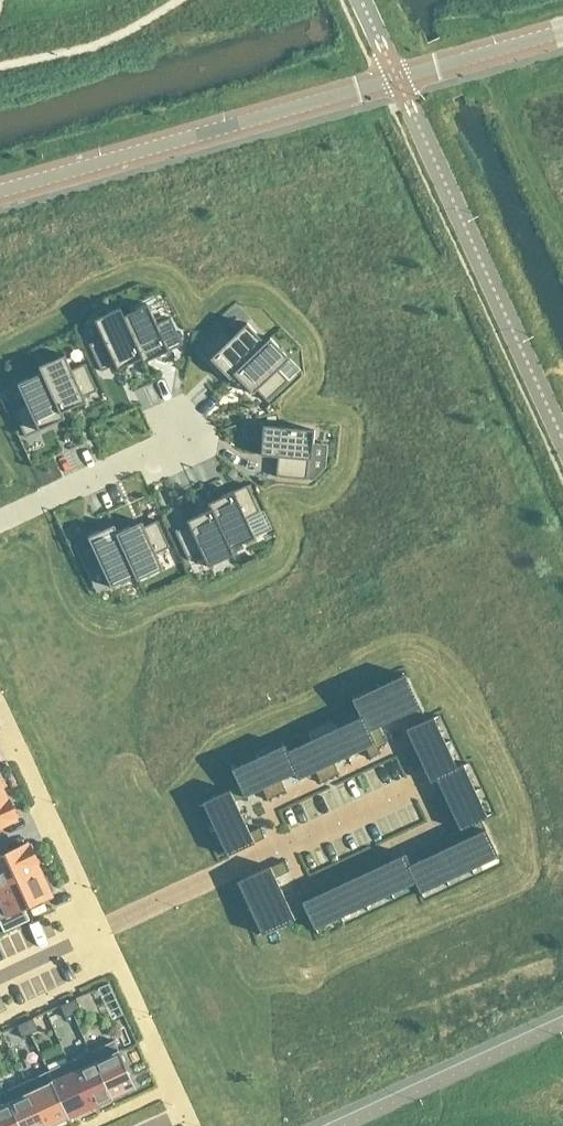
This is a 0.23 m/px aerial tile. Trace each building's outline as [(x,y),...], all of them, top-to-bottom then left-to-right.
[(147,305),(123,315),(122,316),(141,358),(140,358),(142,363),(182,344),(170,317),(156,324),(147,305)] [(122,316),(123,315),(120,308),(93,320),(102,338),(88,344),(100,371),(114,365),(116,370),(140,358),(141,358),(122,316)] [(265,343),(264,342),(246,323),(231,338),(220,327),(199,348),(229,379),(234,375),(233,374),(265,343)] [(268,338),(264,342),(265,343),(233,374),(234,375),(252,394),(256,390),(266,401),(287,380),(277,369),(288,358),(268,338)] [(97,390),(85,363),(71,369),(64,355),(39,367),(41,373),(42,372),(60,413),(61,412),(85,401),(83,396),(97,390)] [(42,372),(41,373),(17,384),(26,403),(12,409),(24,437),(64,418),(61,412),(60,413),(42,372)] [(306,479),(308,459),(310,459),(313,430),(263,425),(260,455),(277,456),(275,476),(306,479)] [(246,518),(259,512),(247,484),(207,503),(210,509),(211,508),(229,549),(230,549),(254,537),(246,518)] [(211,508),(210,509),(186,520),(188,525),(174,531),(187,558),(200,552),(207,566),(233,554),(230,549),(229,549),(211,508)] [(141,521),(117,533),(116,533),(135,575),(134,575),(136,579),(162,568),(156,553),(169,547),(157,520),(143,526),(141,521)] [(74,525),(64,529),(68,537),(78,533),(74,525)] [(116,533),(117,533),(113,525),(73,543),(86,570),(100,564),(110,586),(134,575),(135,575),(116,533)] [(426,720),(406,677),(379,690),(393,719),(409,712),(415,725),(426,720)] [(393,719),(379,690),(353,702),(357,710),(360,717),(361,716),(368,731),(370,730),(377,747),(386,743),(378,726),(393,719)] [(370,730),(368,731),(361,716),(360,717),(336,728),(349,755),(365,748),(369,758),(380,753),(377,747),(370,730)] [(433,716),(426,720),(415,725),(406,729),(413,746),(402,751),(407,761),(445,743),(433,716)] [(349,755),(336,728),(311,740),(329,778),(338,773),(333,762),(349,755)] [(329,778),(311,740),(287,751),(286,751),(296,773),(294,773),(297,779),(314,771),(319,782),(329,778)] [(457,767),(445,743),(407,761),(411,770),(422,765),(430,782),(436,779),(436,778),(457,768),(457,767)] [(296,773),(286,751),(287,751),(284,745),(258,757),(276,795),(285,791),(280,780),(294,773),(296,773)] [(276,795),(258,757),(231,769),(239,785),(244,796),(261,789),(266,800),(276,795)] [(475,790),(463,764),(457,767),(457,768),(436,778),(436,779),(443,794),(432,799),(436,808),(475,790)] [(242,816),(234,801),(244,796),(239,785),(202,803),(214,829),(242,816)] [(487,817),(475,790),(436,808),(441,818),(452,813),(460,829),(470,825),(481,820),(487,817)] [(15,819),(14,816),(16,815),(9,799),(7,800),(3,793),(0,794),(0,826),(15,819)] [(259,827),(249,832),(242,816),(214,829),(227,855),(264,838),(259,827)] [(471,869),(498,857),(481,820),(470,825),(474,834),(459,842),(471,869)] [(471,869),(459,842),(443,849),(438,838),(428,842),(446,881),(471,869)] [(446,881),(428,842),(419,847),(424,858),(410,864),(408,865),(416,882),(415,882),(419,892),(420,893),(446,881)] [(30,845),(28,846),(26,843),(0,855),(0,888),(39,870),(35,862),(37,861),(30,845)] [(416,882),(408,865),(410,864),(405,854),(388,862),(383,851),(373,855),(391,893),(415,882),(416,882)] [(391,893),(373,855),(364,859),(369,870),(353,878),(366,905),(391,893)] [(282,894),(275,878),(288,872),(283,861),(240,881),(252,908),(282,894)] [(50,895),(48,891),(52,889),(46,876),(42,878),(39,870),(0,888),(0,924),(3,932),(29,920),(24,908),(50,895)] [(366,905),(353,878),(337,885),(332,874),(323,878),(341,917),(366,905)] [(323,880),(313,884),(318,896),(302,903),(307,914),(314,930),(341,918),(323,880)] [(252,908),(264,934),(307,914),(302,903),(289,909),(282,894),(252,908)] [(81,1010),(75,998),(67,1002),(73,1014),(81,1010)] [(65,1018),(73,1014),(67,1002),(59,1005),(65,1018)] [(38,1030),(32,1018),(24,1022),(29,1034),(38,1030)] [(16,1025),(21,1037),(29,1034),(24,1022),(16,1025)] [(135,1085),(113,1038),(91,1048),(113,1095),(135,1085)] [(113,1095),(91,1048),(69,1059),(91,1106),(113,1095)] [(91,1106),(69,1059),(47,1069),(69,1117),(91,1106)] [(47,1069),(25,1080),(47,1125),(50,1125),(69,1117),(47,1069)] [(25,1080),(24,1080),(4,1090),(3,1091),(20,1125),(47,1125),(25,1080)] [(3,1091),(0,1092),(0,1125),(20,1125),(3,1091)]
